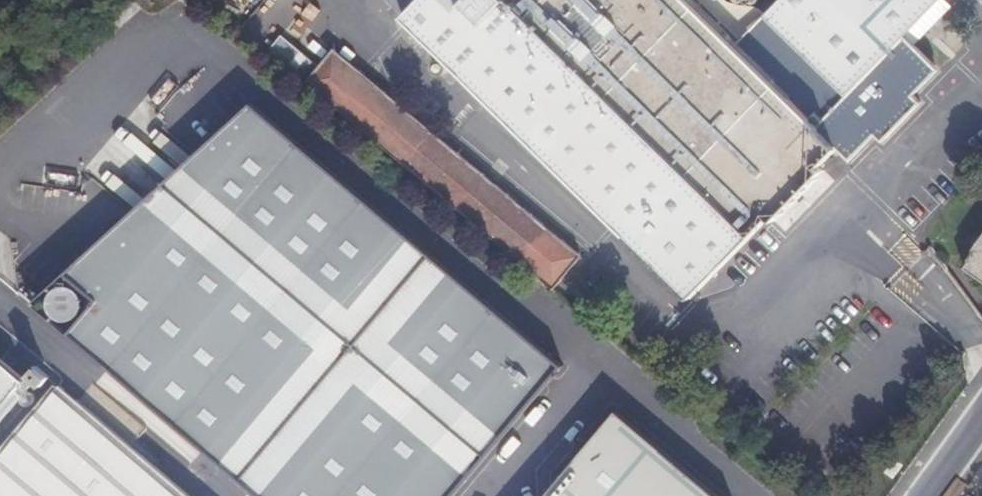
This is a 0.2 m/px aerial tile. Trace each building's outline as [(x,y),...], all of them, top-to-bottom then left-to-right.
[(765,14),(759,8),(730,4),(726,0),(422,0),(419,3),(416,0),(411,0),(401,10),(407,15),(405,17),(627,233),(626,235),(691,298),(753,233),(769,217),(773,221),(780,214),(781,215),(784,212),(783,211),(791,203),(792,204),(795,201),(794,199),(801,192),(803,193),(806,189),(805,188),(812,181),(813,182),(817,178),(816,177),(822,171),(818,167),(836,148),(845,157),(870,131),(881,142),(920,102),(909,92),(934,66),(912,45),(903,36),(938,0),(779,0),(765,14)] [(903,36),(912,45),(914,43),(950,6),(944,0),(938,0),(903,36)] [(429,40),(422,34),(416,39),(423,46),(429,40)] [(280,35),(266,51),(304,83),(317,67),(280,35)] [(304,83),(552,290),(580,256),(332,49),(317,67),(304,83)] [(448,69),(448,67),(448,66),(447,63),(446,61),(443,59),(440,59),(437,60),(435,62),(434,64),(433,67),(433,69),(435,72),(437,73),(441,74),(444,73),(447,71),(448,69)] [(266,495),(455,495),(566,364),(255,103),(36,302),(266,495)] [(981,278),(981,235),(972,250),(974,250),(969,257),(970,259),(965,266),(981,278)] [(129,447),(141,433),(128,421),(87,387),(76,400),(59,387),(71,373),(47,352),(23,380),(0,360),(0,495),(186,495),(129,447)] [(76,400),(87,387),(71,373),(59,387),(76,400)] [(128,421),(141,433),(149,424),(135,412),(128,421)]
